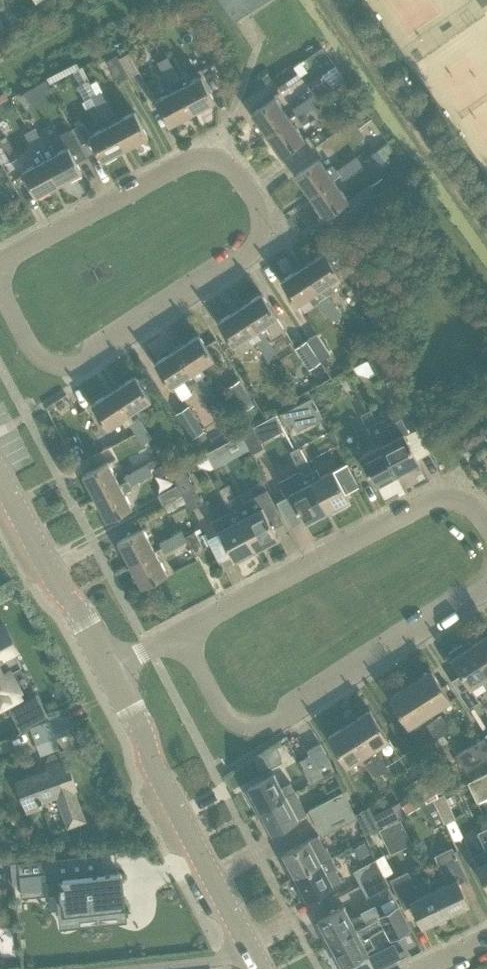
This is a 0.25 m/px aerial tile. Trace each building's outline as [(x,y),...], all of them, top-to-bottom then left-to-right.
[(129,52),(119,58),(129,77),(140,71),(129,52)] [(117,55),(106,61),(119,83),(129,77),(119,58),(117,55)] [(174,68),(168,57),(158,62),(164,73),(174,68)] [(79,68),(74,71),(81,84),(78,85),(86,100),(91,97),(94,96),(79,68)] [(180,78),(174,68),(164,73),(170,84),(180,79),(180,78)] [(295,69),(275,82),(282,92),(302,79),(295,69)] [(180,79),(176,82),(179,88),(192,113),(215,101),(202,76),(189,83),(185,75),(180,78),(180,79)] [(46,79),(34,85),(38,92),(44,94),(52,90),(46,79)] [(192,113),(179,88),(157,101),(170,125),(192,113)] [(107,103),(101,92),(94,96),(91,97),(97,109),(107,103)] [(320,103),(313,94),(303,102),(310,111),(320,103)] [(291,118),(276,97),(252,113),(267,135),(291,118)] [(310,111),(303,102),(292,109),(299,119),(310,111)] [(107,103),(97,109),(103,120),(113,114),(107,103)] [(148,136),(135,112),(113,124),(126,148),(148,136)] [(291,118),(267,135),(282,156),(306,139),(291,118)] [(126,148),(113,124),(90,136),(83,123),(72,129),(87,156),(98,150),(103,160),(126,148)] [(40,138),(35,128),(25,132),(30,143),(40,138)] [(87,156),(72,129),(61,134),(68,148),(55,155),(51,145),(46,148),(41,150),(59,183),(81,171),(76,162),(87,156)] [(7,136),(0,139),(0,153),(1,155),(6,165),(18,158),(7,136)] [(30,143),(35,154),(41,150),(46,148),(40,138),(30,143)] [(41,150),(35,154),(32,156),(36,165),(24,172),(37,196),(59,183),(41,150)] [(364,165),(357,155),(347,163),(353,172),(364,165)] [(341,175),(337,170),(333,164),(327,169),(319,158),(296,175),(311,195),(334,179),(334,180),(339,176),(341,175)] [(353,172),(347,163),(337,170),(341,175),(339,176),(343,180),(353,172)] [(348,200),(334,180),(334,179),(311,195),(326,216),(348,200)] [(341,242),(330,249),(348,278),(359,270),(341,242)] [(327,284),(340,276),(325,252),(303,266),(324,297),(328,294),(332,291),(327,284)] [(324,297),(303,266),(282,280),(298,304),(308,297),(312,304),(319,300),(324,297)] [(265,325),(277,317),(262,294),(240,308),(261,339),(266,336),(270,333),(265,325)] [(328,294),(324,297),(319,300),(325,311),(335,304),(328,294)] [(335,304),(325,311),(332,321),(342,315),(335,304)] [(261,339),(240,308),(219,322),(234,345),(247,337),(252,344),(256,342),(261,339)] [(317,334),(306,341),(320,362),(331,355),(317,334)] [(213,359),(199,336),(177,349),(197,380),(203,377),(206,375),(201,367),(213,359)] [(266,336),(261,339),(256,342),(263,352),(272,346),(266,336)] [(309,370),(320,362),(306,341),(295,348),(309,370)] [(278,356),(272,346),(263,352),(269,362),(278,356)] [(197,380),(177,349),(156,363),(171,386),(184,378),(189,385),(193,383),(197,380)] [(380,380),(391,374),(381,354),(369,360),(380,380)] [(136,377),(114,391),(129,413),(150,400),(136,377)] [(203,377),(197,380),(193,383),(199,393),(209,387),(203,377)] [(240,379),(229,387),(244,411),(255,404),(240,379)] [(209,387),(199,393),(206,404),(216,397),(209,387)] [(129,413),(114,391),(93,405),(108,427),(121,419),(126,426),(130,424),(135,422),(134,420),(129,413)] [(312,398),(280,415),(286,426),(293,423),(297,431),(323,418),(312,398)] [(188,406),(177,413),(194,439),(205,432),(188,406)] [(372,410),(362,415),(369,427),(379,422),(378,420),(372,410)] [(276,415),(253,427),(254,429),(261,443),(284,431),(276,415)] [(379,422),(369,427),(375,439),(379,437),(383,445),(398,473),(420,461),(405,433),(409,430),(402,416),(385,425),(382,418),(378,420),(379,422)] [(146,428),(139,417),(134,420),(135,422),(130,424),(136,434),(146,428)] [(152,439),(146,428),(136,434),(143,445),(152,439)] [(254,429),(242,435),(253,454),(264,448),(261,443),(254,429)] [(375,484),(398,473),(383,445),(361,456),(375,484)] [(301,447),(295,450),(291,452),(297,465),(308,459),(301,447)] [(314,471),(308,459),(297,465),(301,471),(304,476),(308,474),(327,509),(349,498),(334,470),(321,477),(317,469),(314,471)] [(83,474),(95,497),(120,484),(108,461),(83,474)] [(152,474),(147,464),(136,470),(142,480),(152,474)] [(178,485),(183,494),(185,497),(189,504),(192,509),(203,503),(185,469),(173,475),(178,485)] [(131,486),(142,480),(136,470),(125,476),(126,480),(127,480),(131,486)] [(327,509),(308,474),(304,476),(301,471),(279,482),(286,495),(291,493),(305,521),(327,509)] [(125,493),(133,489),(131,486),(127,480),(126,480),(120,484),(95,497),(107,520),(132,507),(125,493)] [(230,484),(225,486),(220,489),(226,501),(236,496),(236,495),(230,484)] [(158,495),(164,505),(183,494),(178,485),(158,495)] [(231,510),(233,513),(238,510),(256,546),(279,535),(264,507),(274,501),(268,489),(245,501),(240,492),(236,495),(236,496),(226,501),(231,510)] [(189,504),(185,497),(183,494),(164,505),(169,515),(189,504)] [(217,532),(220,531),(234,558),(256,546),(238,510),(233,513),(231,510),(211,521),(217,532)] [(119,541),(131,564),(156,551),(144,528),(119,541)] [(187,541),(185,537),(182,531),(171,537),(176,547),(186,542),(187,541)] [(205,550),(195,531),(185,537),(187,541),(186,542),(194,556),(205,550)] [(176,547),(171,537),(159,543),(165,552),(176,547)] [(143,586),(167,573),(156,551),(131,564),(143,586)] [(21,695),(10,672),(22,666),(13,649),(17,647),(5,625),(0,628),(0,706),(21,695)] [(473,644),(486,667),(486,635),(473,644)] [(449,652),(471,687),(481,680),(486,689),(486,688),(486,667),(473,644),(465,649),(462,644),(449,652)] [(432,670),(411,683),(430,713),(451,700),(432,670)] [(411,683),(390,697),(409,726),(430,713),(411,683)] [(388,740),(369,710),(349,723),(368,753),(372,759),(381,773),(389,768),(381,755),(382,754),(377,747),(388,740)] [(64,716),(31,728),(41,753),(59,747),(55,737),(70,732),(64,716)] [(434,720),(443,734),(445,733),(450,730),(441,716),(434,720)] [(450,740),(445,733),(443,734),(434,720),(427,725),(440,746),(450,740)] [(347,766),(368,753),(349,723),(328,736),(347,766)] [(456,755),(466,772),(486,760),(486,761),(486,736),(477,742),(456,755)] [(322,777),(335,770),(321,743),(308,750),(310,755),(298,761),(310,784),(322,777)] [(276,748),(255,760),(261,771),(282,759),(276,748)] [(65,752),(51,757),(53,762),(66,757),(65,752)] [(55,768),(31,777),(17,781),(28,811),(42,806),(40,803),(58,796),(69,827),(87,821),(75,790),(78,789),(66,757),(53,762),(55,768)] [(372,759),(365,764),(374,778),(381,773),(372,759)] [(250,788),(246,790),(252,802),(256,800),(261,809),(295,791),(290,783),(282,787),(275,773),(249,787),(250,788)] [(468,782),(477,803),(486,798),(486,773),(468,782)] [(407,813),(422,805),(434,799),(439,797),(435,789),(426,774),(413,781),(421,795),(403,805),(407,813)] [(295,791),(261,809),(266,819),(262,821),(268,832),(272,830),(272,832),(298,818),(307,814),(295,791)] [(309,810),(316,823),(350,805),(343,791),(322,802),(322,803),(309,810)] [(445,794),(439,797),(434,799),(444,821),(455,816),(449,804),(457,800),(452,791),(444,794),(445,794)] [(444,821),(434,799),(422,805),(425,812),(429,810),(436,826),(444,821)] [(365,834),(379,827),(399,817),(407,813),(403,805),(401,801),(394,805),(373,814),(369,805),(355,813),(365,834)] [(350,805),(316,823),(322,836),(357,818),(350,805)] [(399,817),(379,827),(391,853),(412,843),(399,817)] [(478,832),(486,849),(473,855),(478,865),(486,885),(486,828),(478,832)] [(285,854),(281,857),(287,869),(292,868),(296,876),(332,857),(327,847),(325,848),(318,836),(284,854),(285,854)] [(448,882),(434,889),(446,914),(469,903),(459,881),(466,877),(452,847),(435,855),(448,882)] [(118,872),(118,868),(116,869),(117,872),(104,873),(102,853),(18,862),(22,895),(23,895),(22,890),(62,885),(63,892),(65,892),(67,912),(75,911),(75,919),(121,914),(122,920),(123,920),(118,872)] [(375,859),(382,872),(384,875),(392,871),(384,855),(375,859)] [(332,857),(296,876),(301,884),(297,887),(303,899),(308,898),(341,880),(335,868),(337,867),(332,857)] [(354,871),(361,884),(382,872),(375,859),(354,871)] [(422,925),(446,914),(434,889),(419,896),(407,871),(391,879),(404,907),(412,903),(422,925)] [(382,872),(361,884),(367,897),(389,885),(384,875),(382,872)] [(320,920),(316,923),(322,934),(326,933),(331,942),(357,928),(367,923),(362,913),(352,919),(345,906),(319,920),(320,920)] [(331,942),(336,950),(332,954),(340,968),(343,968),(355,963),(354,958),(369,950),(368,950),(374,947),(368,934),(384,925),(391,939),(410,929),(399,906),(381,915),(367,923),(357,928),(331,942)] [(376,907),(363,913),(367,923),(381,915),(376,907)] [(369,955),(376,968),(400,958),(394,944),(369,955)]
